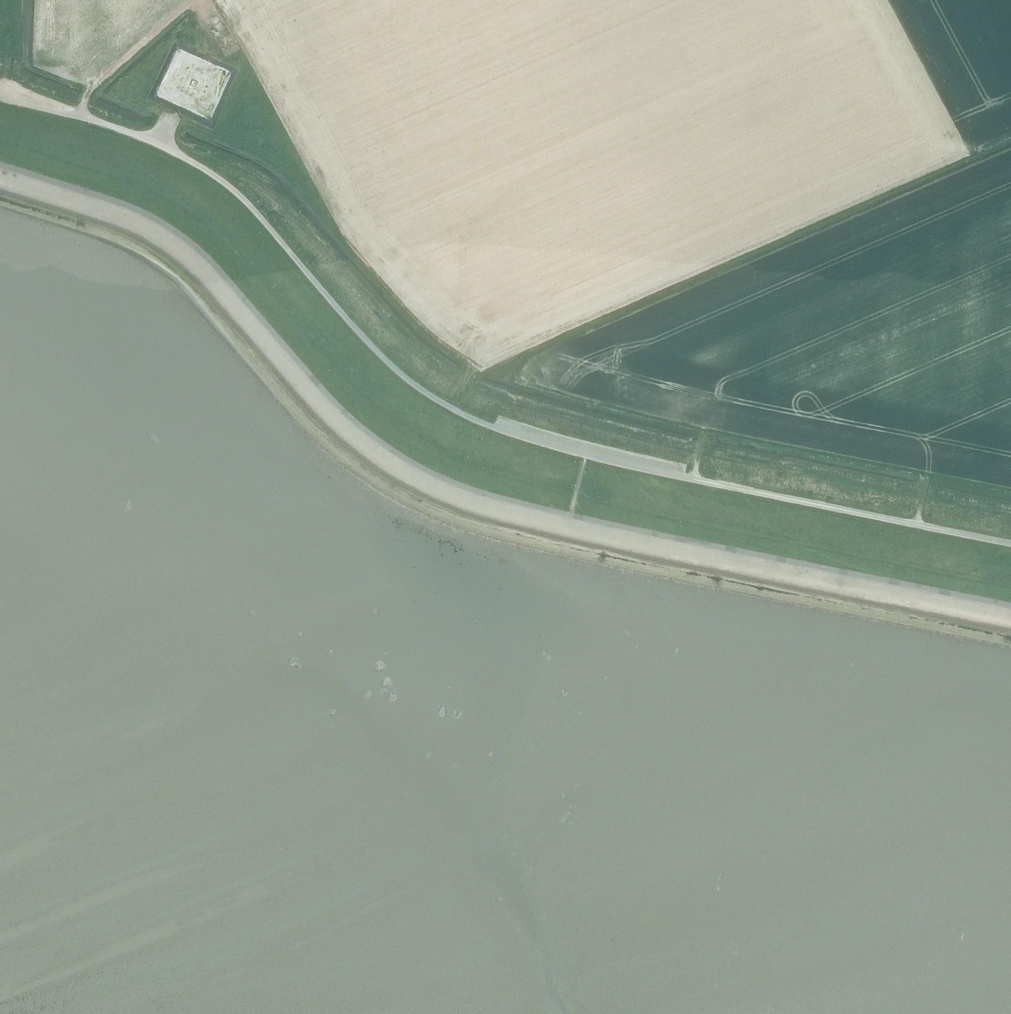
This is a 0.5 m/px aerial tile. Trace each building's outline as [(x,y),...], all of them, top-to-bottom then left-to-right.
[(174,93),(218,111),(235,68),(226,68),(224,73),(216,73),(208,92),(197,87),(200,87),(175,77),(176,54),(163,85),(163,88),(177,93),(174,93)]
